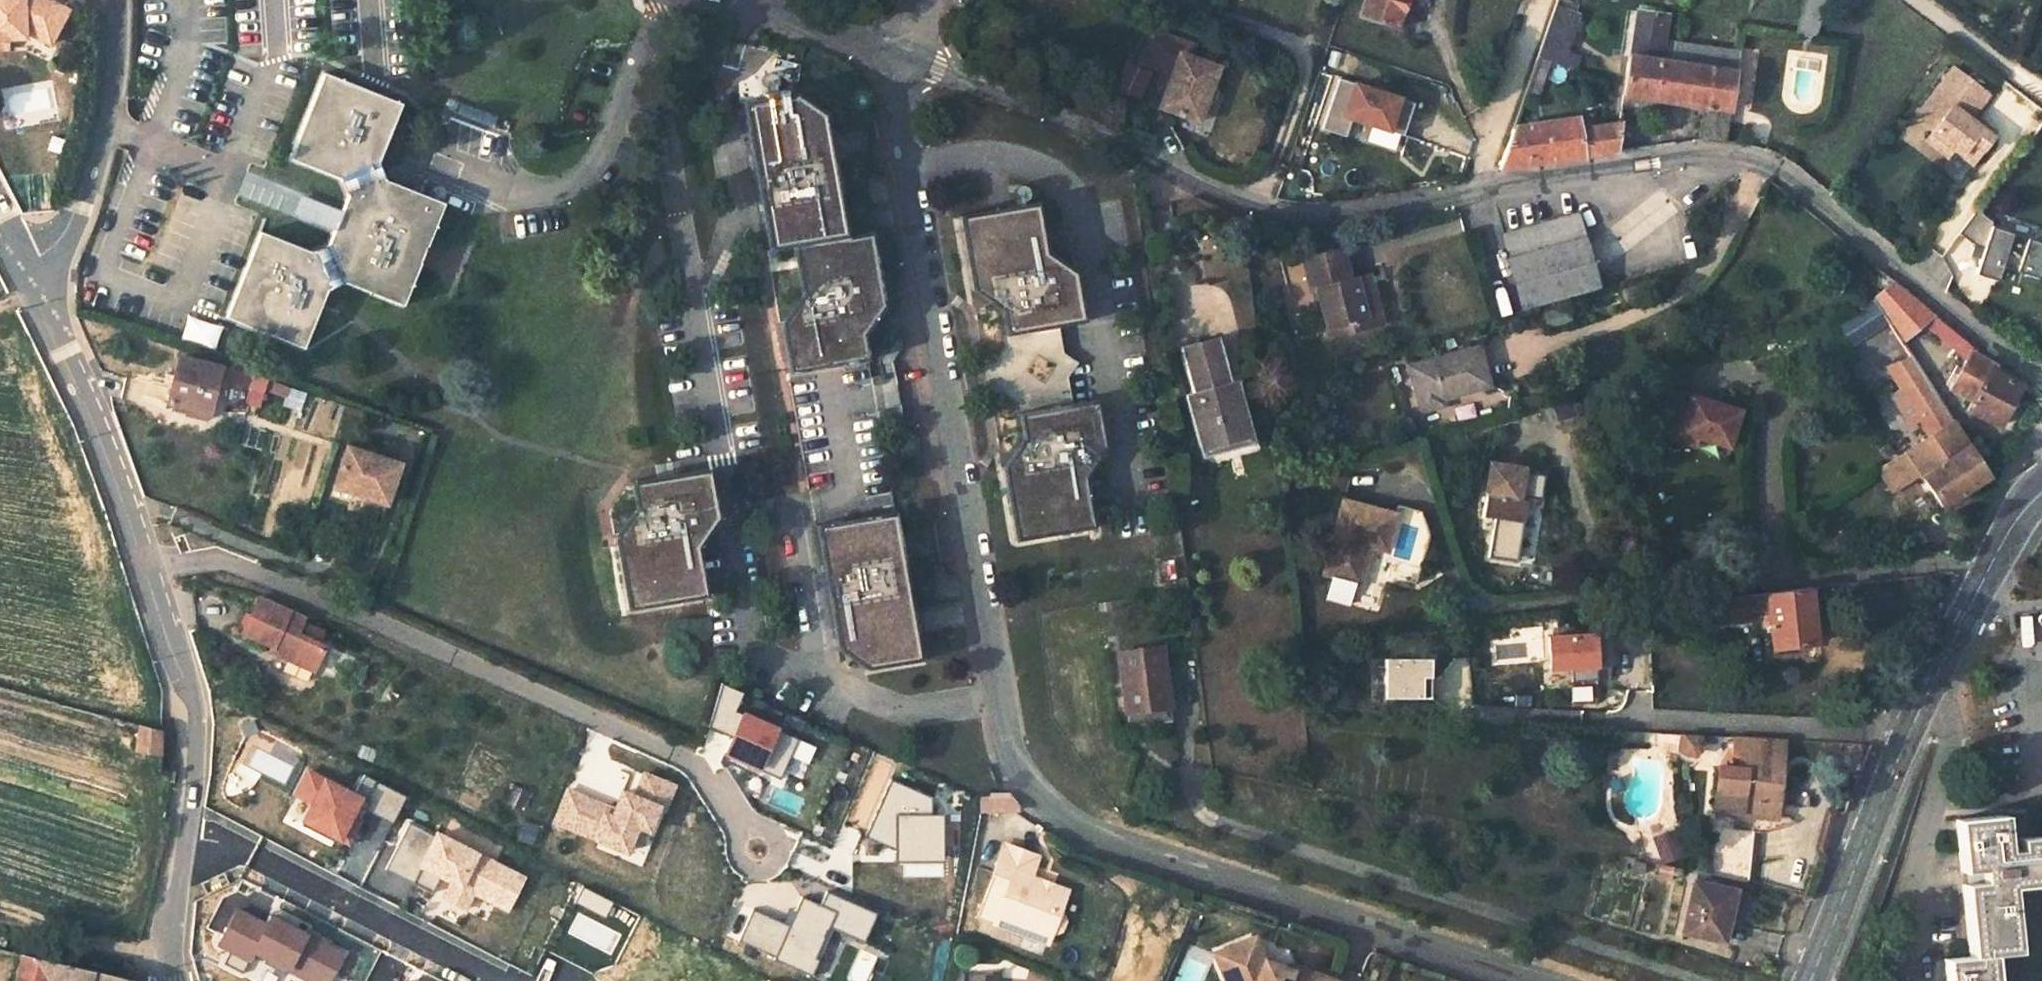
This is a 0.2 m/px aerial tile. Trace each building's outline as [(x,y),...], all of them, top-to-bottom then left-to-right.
[(8,37),(7,29),(26,28),(51,42),(69,8),(54,0),(0,0),(0,37),(8,37)] [(1395,27),(1404,0),(1364,0),(1359,15),(1395,27)] [(1554,2),(1534,58),(1548,62),(1568,68),(1574,51),(1561,47),(1574,9),(1554,2)] [(1695,106),(1691,140),(1710,140),(1721,141),(1734,52),(1660,41),(1664,14),(1636,10),(1629,55),(1625,55),(1619,95),(1675,103),(1695,106)] [(1155,105),(1193,119),(1214,63),(1185,53),(1191,38),(1149,22),(1138,61),(1167,71),(1155,105)] [(8,47),(8,37),(0,37),(0,47),(8,47)] [(1520,96),(1535,100),(1548,62),(1534,58),(1520,96)] [(1957,183),(1991,134),(1970,119),(1990,93),(1949,63),(1909,118),(1933,135),(1918,155),(1957,183)] [(223,315),(300,347),(326,289),(345,282),(400,306),(444,201),(386,177),(378,159),(402,102),(390,97),(325,69),(290,152),(341,173),(348,193),(341,210),(333,206),(326,224),(334,227),(326,246),(309,252),(258,230),(223,315)] [(1321,131),(1344,136),(1347,124),(1400,136),(1409,98),(1333,81),(1321,131)] [(795,94),(738,104),(747,155),(755,153),(759,177),(751,178),(764,254),(789,250),(798,297),(777,327),(786,377),(812,372),(811,364),(839,359),(841,367),(867,363),(863,339),(882,308),(881,299),(869,234),(845,238),(834,174),(822,113),(795,94)] [(1497,169),(1613,152),(1617,123),(1576,130),(1575,119),(1509,129),(1497,169)] [(755,153),(747,155),(751,178),(759,177),(755,153)] [(999,331),(1027,326),(1028,334),(1059,329),(1082,325),(1074,277),(1044,254),(1039,225),(1035,204),(954,218),(967,293),(996,314),(999,331)] [(1573,215),(1500,234),(1506,260),(1579,240),(1573,215)] [(2041,255),(2041,240),(1964,221),(1952,270),(1998,281),(2001,269),(2036,278),(2041,255)] [(1579,240),(1506,260),(1519,309),(1591,289),(1579,240)] [(1337,250),(1300,260),(1309,293),(1315,290),(1328,336),(1350,331),(1347,320),(1362,316),(1352,277),(1346,279),(1337,250)] [(1347,320),(1350,331),(1378,322),(1365,274),(1352,277),(1362,316),(1347,320)] [(1870,296),(1899,340),(1921,323),(1932,314),(1890,280),(1870,296)] [(1968,344),(1932,314),(1921,323),(1961,356),(1968,344)] [(214,348),(218,325),(183,318),(178,340),(214,348)] [(1027,326),(999,331),(1001,339),(1028,334),(1027,326)] [(1185,396),(1202,451),(1243,439),(1216,339),(1179,350),(1193,394),(1185,396)] [(1964,407),(1994,425),(2016,386),(1988,371),(1991,365),(1978,359),(1980,354),(1968,344),(1961,356),(1946,386),(1969,398),(1964,407)] [(1405,367),(1417,414),(1441,408),(1439,400),(1486,386),(1475,346),(1405,367)] [(1056,350),(1035,351),(1037,399),(1068,397),(1065,358),(1057,358),(1056,350)] [(1903,449),(1938,504),(1986,472),(1909,356),(1885,366),(1927,433),(1903,449)] [(218,368),(177,358),(165,404),(206,415),(217,373),(248,384),(242,400),(256,405),(265,379),(219,363),(218,368)] [(811,364),(812,372),(841,367),(839,359),(811,364)] [(1676,391),(1662,437),(1724,456),(1738,409),(1676,391)] [(1013,545),(1093,531),(1084,479),(1104,451),(1095,402),(1073,406),(1043,411),(1044,419),(1016,424),(1020,441),(999,469),(1013,545)] [(1015,417),(1016,424),(1044,419),(1043,411),(1015,417)] [(333,488),(385,505),(398,465),(346,448),(333,488)] [(1876,469),(1891,492),(1908,480),(1894,457),(1876,469)] [(1494,533),(1523,536),(1528,499),(1539,501),(1542,477),(1521,474),(1522,468),(1491,464),(1487,496),(1498,498),(1494,533)] [(698,600),(706,598),(697,548),(698,547),(717,519),(714,504),(708,470),(627,485),(632,510),(611,539),(625,614),(698,600)] [(1318,598),(1354,607),(1370,548),(1386,552),(1395,517),(1343,503),(1318,598)] [(836,654),(865,673),(921,663),(909,595),(894,515),(839,525),(840,532),(815,536),(836,654)] [(1806,587),(1764,592),(1766,612),(1770,648),(1812,643),(1806,587)] [(1764,592),(1741,594),(1743,614),(1766,612),(1764,592)] [(1694,600),(1697,625),(1711,624),(1743,620),(1743,614),(1741,594),(1694,600)] [(258,600),(242,635),(281,652),(283,658),(313,671),(324,649),(317,646),(296,637),(301,625),(303,619),(258,600)] [(1103,604),(1104,613),(1114,612),(1113,603),(1103,604)] [(301,625),(296,637),(317,646),(323,634),(301,625)] [(1590,671),(1588,632),(1539,636),(1542,674),(1590,671)] [(1115,657),(1124,717),(1126,716),(1165,713),(1167,713),(1159,651),(1115,657)] [(1379,659),(1379,700),(1426,700),(1426,659),(1379,659)] [(732,738),(743,715),(735,711),(744,693),(721,684),(709,728),(732,738)] [(782,729),(744,712),(743,715),(732,738),(725,756),(763,772),(781,732),(782,729)] [(1165,713),(1126,716),(1127,726),(1166,721),(1165,713)] [(133,728),(131,753),(156,756),(159,730),(133,728)] [(798,739),(781,732),(763,772),(780,780),(798,739)] [(1697,757),(1697,735),(1675,735),(1675,756),(1697,757)] [(1712,809),(1753,813),(1754,803),(1774,804),(1781,739),(1736,736),(1734,750),(1742,751),(1739,774),(1717,771),(1712,809)] [(323,775),(307,768),(293,795),(309,803),(323,775)] [(640,770),(631,793),(658,804),(656,809),(665,812),(676,784),(640,770)] [(356,791),(323,775),(309,803),(300,821),(340,841),(354,814),(358,805),(363,795),(356,791)] [(365,775),(356,791),(363,795),(358,805),(392,822),(405,796),(365,775)] [(931,797),(889,779),(864,836),(893,849),(893,813),(931,813),(931,797)] [(610,804),(564,786),(549,824),(586,838),(598,808),(607,812),(610,804)] [(631,793),(617,787),(610,804),(607,812),(598,808),(586,838),(624,854),(634,828),(646,833),(656,809),(658,804),(631,793)] [(980,809),(1019,807),(1009,796),(980,796),(980,809)] [(1773,815),(1774,804),(1754,803),(1753,813),(1773,815)] [(941,813),(931,813),(893,813),(893,849),(893,862),(942,862),(941,813)] [(363,818),(354,814),(340,841),(349,845),(363,818)] [(2016,838),(2017,850),(2005,850),(2002,814),(1954,820),(1959,872),(1979,869),(1981,882),(1961,883),(1968,956),(1943,959),(1945,980),(1993,980),(1990,954),(2015,951),(2009,886),(2041,883),(2041,835),(2016,838)] [(432,892),(440,877),(420,867),(436,836),(409,822),(385,869),(432,892)] [(1748,830),(1710,827),(1705,872),(1742,880),(1748,830)] [(1659,864),(1682,855),(1672,829),(1649,839),(1659,864)] [(481,852),(438,831),(436,836),(420,867),(440,877),(450,882),(463,889),(481,852)] [(1010,879),(994,923),(1046,943),(1049,934),(1059,929),(1062,920),(1058,910),(1065,890),(1049,884),(1048,887),(1043,885),(1044,882),(1029,877),(1037,856),(1004,844),(993,873),(1010,879)] [(528,875),(481,852),(463,889),(450,882),(441,898),(466,910),(474,896),(509,913),(528,875)] [(1010,879),(993,873),(977,917),(994,923),(1010,879)] [(1680,934),(1721,941),(1731,890),(1690,883),(1680,934)] [(614,901),(582,885),(574,902),(605,918),(614,901)] [(824,890),(817,904),(833,911),(827,926),(862,942),(875,913),(824,890)] [(788,925),(773,958),(773,960),(810,976),(817,960),(813,958),(827,926),(833,911),(817,904),(800,897),(788,925)] [(266,921),(236,905),(215,945),(250,963),(254,954),(250,952),(266,921)] [(773,958),(788,925),(751,910),(737,942),(773,958)] [(271,912),(266,921),(250,952),(254,954),(305,980),(330,980),(346,952),(271,912)] [(1222,958),(1255,943),(1251,935),(1211,953),(1224,980),(1231,980),(1222,958)] [(1292,966),(1290,971),(1264,961),(1255,943),(1222,958),(1231,980),(1330,980),(1292,966)] [(24,955),(17,980),(135,980),(24,955)]
